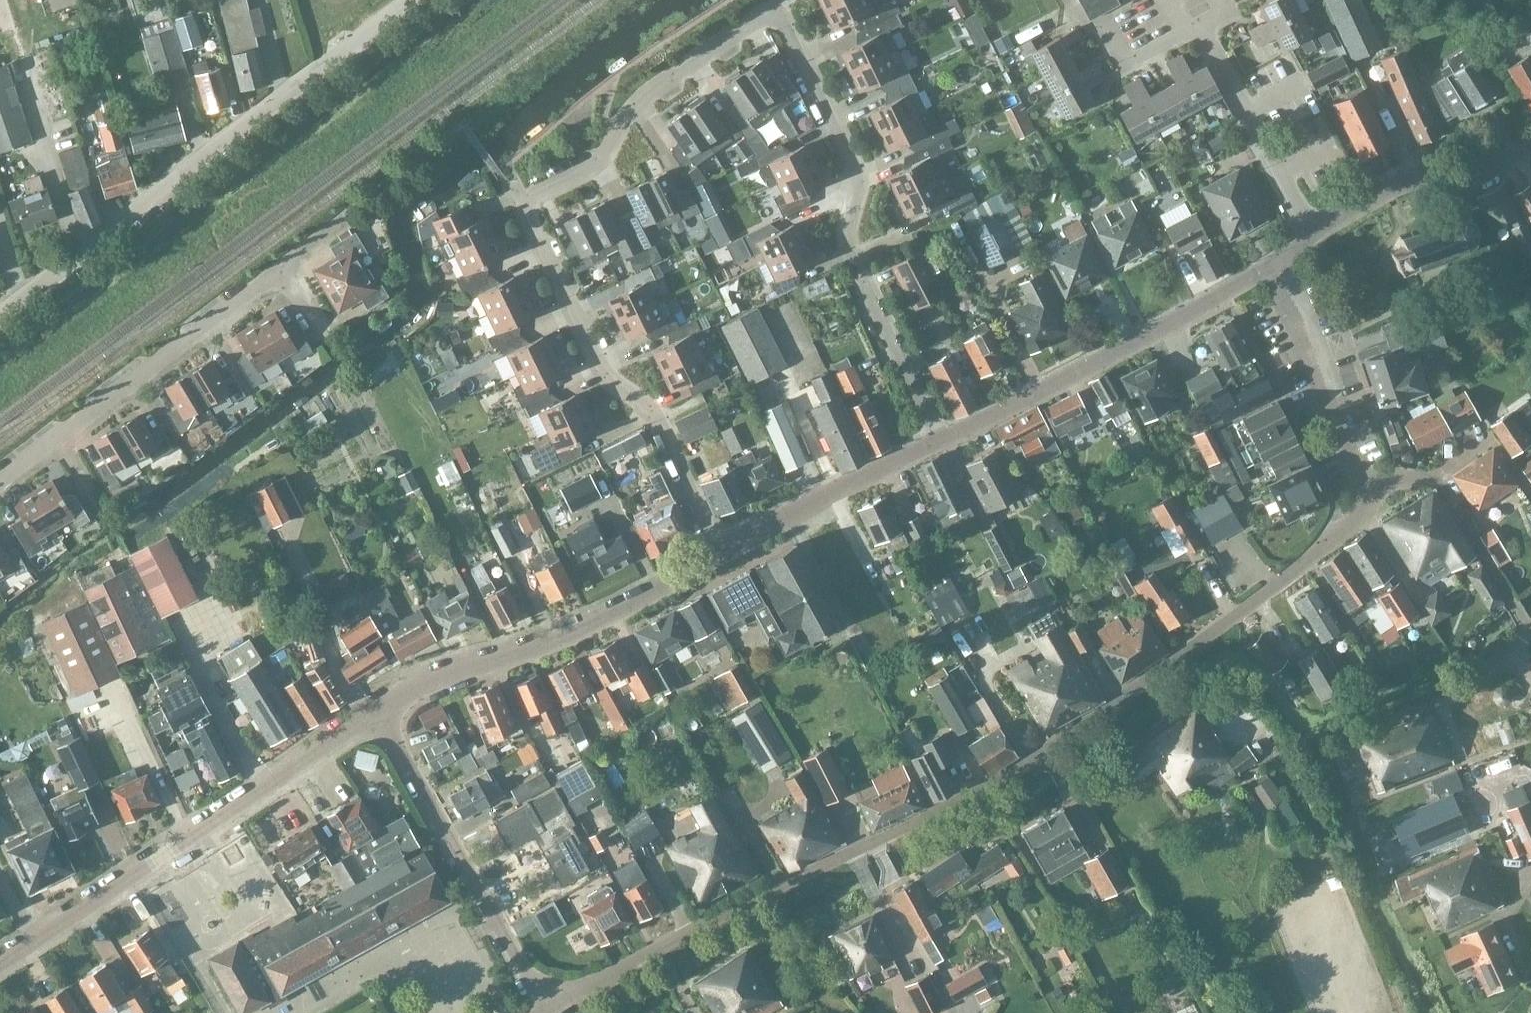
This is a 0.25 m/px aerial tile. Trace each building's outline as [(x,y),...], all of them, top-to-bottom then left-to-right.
[(265,33),(258,7),(249,10),(247,0),(219,0),(241,90),(267,83),(255,35),(265,33)] [(822,6),(825,5),(827,8),(844,0),(819,0),(822,6)] [(825,14),(832,28),(835,27),(836,28),(854,19),(859,29),(856,31),(856,32),(896,13),(899,12),(894,1),(882,7),(878,0),(875,0),(869,3),(867,0),(844,0),(827,8),(828,12),(825,14)] [(1089,20),(1119,4),(1117,0),(1078,0),(1089,20)] [(1259,6),(1270,28),(1298,13),(1308,8),(1303,0),(1269,0),(1267,1),(1259,6)] [(1351,61),(1382,47),(1360,0),(1323,0),(1351,61)] [(964,43),(975,38),(962,9),(951,13),(964,43)] [(183,50),(201,44),(192,13),(174,19),(183,50)] [(843,52),(840,54),(847,68),(850,67),(853,71),(889,54),(897,50),(888,31),(901,24),(896,13),(856,32),(861,42),(843,50),(843,52)] [(1298,13),(1270,28),(1282,49),(1309,35),(1298,13)] [(140,28),(143,38),(161,96),(192,87),(174,28),(176,28),(173,17),(140,28)] [(1006,36),(1031,27),(1027,18),(1003,27),(1006,36)] [(1261,22),(1248,29),(1252,37),(1266,30),(1261,22)] [(1078,27),(1059,37),(1035,51),(1030,42),(1019,47),(1028,67),(1036,62),(1042,74),(1071,58),(1063,44),(1081,35),(1078,27)] [(995,29),(983,37),(990,47),(1002,40),(995,29)] [(1266,30),(1252,37),(1256,44),(1269,37),(1266,30)] [(1492,96),(1470,60),(1463,49),(1445,60),(1448,65),(1440,70),(1444,77),(1427,87),(1446,118),(1455,113),(1458,117),(1467,111),(1464,107),(1471,102),(1474,107),(1492,96)] [(1402,50),(1380,59),(1417,145),(1439,135),(1402,50)] [(894,65),(889,54),(853,71),(854,74),(851,75),(858,90),(861,88),(862,90),(880,81),(885,91),(911,79),(903,61),(894,65)] [(1180,56),(1173,60),(1181,73),(1188,70),(1180,56)] [(1307,74),(1308,76),(1315,90),(1349,73),(1341,56),(1307,74)] [(1527,56),(1508,67),(1530,108),(1530,63),(1527,56)] [(1071,58),(1042,74),(1054,95),(1082,80),(1079,72),(1071,58)] [(193,64),(205,106),(206,111),(230,104),(219,67),(209,70),(206,60),(193,64)] [(761,60),(743,73),(771,114),(800,95),(786,75),(776,82),(761,60)] [(1173,60),(1165,64),(1173,78),(1181,73),(1173,60)] [(1096,63),(1083,70),(1087,78),(1100,70),(1096,63)] [(32,142),(6,66),(0,68),(0,152),(32,142)] [(1190,74),(1183,78),(1199,106),(1220,95),(1204,66),(1190,74)] [(1100,70),(1087,78),(1090,85),(1104,77),(1100,70)] [(771,114),(743,73),(724,86),(739,107),(729,114),(742,134),(747,141),(758,134),(753,127),(771,114)] [(1175,82),(1161,89),(1176,118),(1199,106),(1183,78),(1175,82)] [(872,112),(869,114),(876,128),(879,127),(881,130),(926,109),(926,108),(925,106),(917,91),(911,79),(885,91),(885,92),(890,102),(881,106),(872,111),(872,112)] [(1138,79),(1130,83),(1138,97),(1145,93),(1138,79)] [(1082,80),(1054,95),(1066,117),(1094,102),(1086,87),(1082,80)] [(1130,83),(1123,87),(1130,101),(1138,97),(1130,83)] [(1148,97),(1140,101),(1155,130),(1176,118),(1161,89),(1148,97)] [(1388,145),(1368,106),(1360,90),(1332,104),(1359,159),(1388,145)] [(690,109),(685,112),(713,153),(731,140),(732,141),(742,134),(729,114),(719,121),(704,99),(701,101),(698,97),(687,105),(690,109)] [(112,101),(93,106),(106,152),(96,155),(97,164),(101,175),(99,176),(106,197),(136,188),(126,154),(125,147),(118,120),(112,101)] [(1133,105),(1119,112),(1135,141),(1155,130),(1140,101),(1133,105)] [(1035,130),(1021,102),(1005,109),(1019,138),(1035,130)] [(134,153),(185,140),(176,105),(125,118),(134,153)] [(883,134),(880,135),(887,150),(890,149),(891,150),(909,141),(914,152),(915,152),(930,144),(937,141),(952,134),(958,131),(953,119),(937,126),(928,106),(926,108),(926,109),(881,130),(883,134)] [(685,112),(667,125),(681,146),(671,153),(684,172),(681,174),(690,187),(706,179),(696,164),(713,153),(685,112)] [(1226,142),(1221,132),(1207,139),(1213,150),(1226,142)] [(891,178),(888,179),(895,194),(898,192),(900,196),(935,178),(944,174),(935,156),(952,147),(957,145),(952,134),(937,141),(930,144),(915,152),(914,152),(903,157),(908,167),(890,176),(891,178)] [(768,187),(777,183),(813,165),(811,162),(814,160),(807,146),(804,147),(803,146),(785,154),(780,144),(735,166),(739,175),(758,166),(768,187)] [(82,230),(104,222),(89,184),(87,170),(80,146),(59,153),(71,190),(67,193),(82,230)] [(814,169),(813,165),(777,183),(782,193),(774,198),(783,217),(809,204),(804,194),(822,185),(821,183),(825,182),(818,167),(814,169)] [(1265,220),(1237,169),(1201,189),(1229,240),(1265,220)] [(666,171),(646,181),(668,224),(680,219),(680,220),(699,211),(689,189),(678,194),(666,171)] [(952,191),(944,174),(935,178),(936,179),(900,196),(901,199),(898,201),(905,215),(908,214),(909,215),(927,206),(935,222),(977,202),(970,189),(961,194),(952,191)] [(24,229),(57,218),(46,189),(44,190),(39,175),(23,181),(28,195),(9,202),(15,220),(20,218),(24,229)] [(668,224),(646,181),(625,192),(637,215),(627,220),(649,265),(661,259),(650,236),(658,233),(656,230),(668,224)] [(1513,227),(1510,229),(1525,257),(1530,253),(1530,242),(1502,184),(1476,197),(1492,227),(1508,219),(1513,227)] [(1530,221),(1530,220),(1530,190),(1528,186),(1513,195),(1530,221)] [(1005,211),(997,195),(961,213),(987,268),(989,268),(987,265),(1032,241),(1014,206),(1005,211)] [(1118,207),(1120,211),(1123,217),(1110,224),(1104,214),(1090,222),(1114,267),(1155,246),(1130,200),(1118,207)] [(623,258),(627,256),(635,272),(649,265),(627,220),(615,225),(604,202),(584,212),(607,257),(620,251),(623,258)] [(584,212),(564,222),(575,245),(564,251),(575,273),(594,263),(606,257),(584,212)] [(1194,212),(1180,219),(1164,227),(1178,253),(1187,248),(1191,255),(1193,254),(1205,278),(1209,280),(1222,273),(1222,269),(1210,246),(1211,245),(1194,212)] [(1454,218),(1445,222),(1444,220),(1442,220),(1443,222),(1434,226),(1433,224),(1432,224),(1432,226),(1424,230),(1423,228),(1421,228),(1422,230),(1413,234),(1412,232),(1411,232),(1411,234),(1402,238),(1400,236),(1399,238),(1401,240),(1404,247),(1389,253),(1396,270),(1411,264),(1413,271),(1412,273),(1413,274),(1415,271),(1424,267),(1425,269),(1426,269),(1426,266),(1427,266),(1433,264),(1434,263),(1435,265),(1437,265),(1436,262),(1444,259),(1445,261),(1447,260),(1446,258),(1455,255),(1456,257),(1457,256),(1456,254),(1465,251),(1466,253),(1468,252),(1467,250),(1474,243),(1475,245),(1477,244),(1475,242),(1477,233),(1479,233),(1479,231),(1477,231),(1474,223),(1476,221),(1474,220),(1473,221),(1467,216),(1467,214),(1465,214),(1465,216),(1455,218),(1454,216),(1453,216),(1454,218)] [(450,244),(455,256),(491,238),(489,235),(492,233),(485,218),(482,220),(481,218),(463,227),(458,217),(432,229),(441,249),(450,244)] [(1069,242),(1043,255),(1066,298),(1108,276),(1079,220),(1062,229),(1069,242)] [(769,223),(726,244),(735,263),(761,251),(766,261),(802,244),(800,240),(804,239),(797,224),(793,226),(793,224),(774,233),(769,223)] [(336,257),(314,270),(326,291),(365,268),(358,257),(367,252),(362,243),(355,232),(330,247),(336,257)] [(493,242),(491,238),(455,256),(464,274),(456,279),(461,289),(464,288),(487,277),(482,267),(500,258),(500,256),(503,255),(496,240),(493,242)] [(811,262),(814,261),(807,246),(804,248),(802,244),(766,261),(775,280),(771,282),(776,293),(798,283),(793,272),(812,264),(811,262)] [(891,266),(914,310),(942,295),(919,251),(891,266)] [(1381,325),(1386,342),(1403,337),(1410,356),(1454,341),(1449,329),(1458,326),(1439,280),(1442,279),(1438,270),(1436,271),(1433,264),(1427,266),(1430,273),(1428,274),(1431,284),(1434,283),(1442,303),(1439,304),(1381,325)] [(618,316),(619,319),(655,302),(650,291),(658,287),(649,267),(623,280),(628,290),(610,299),(610,301),(607,302),(615,317),(618,316)] [(376,287),(365,268),(326,291),(338,312),(361,298),(367,309),(388,296),(381,284),(376,287)] [(1064,329),(1036,275),(1022,282),(1030,297),(1007,310),(1030,353),(1047,345),(1044,339),(1064,329)] [(464,288),(464,289),(458,292),(462,302),(477,294),(487,314),(524,296),(522,293),(524,292),(517,277),(514,279),(513,277),(495,286),(490,276),(487,277),(464,288)] [(1521,289),(1529,305),(1530,304),(1530,284),(1521,289)] [(526,300),(524,296),(487,314),(496,333),(487,337),(492,348),(497,346),(498,346),(497,346),(520,335),(515,325),(534,316),(533,315),(536,313),(529,299),(526,300)] [(664,321),(655,302),(619,319),(621,323),(618,324),(625,339),(628,337),(629,339),(647,330),(652,340),(668,332),(679,327),(679,326),(674,316),(664,321)] [(786,366),(757,308),(720,327),(749,385),(786,366)] [(260,324),(257,326),(278,360),(288,355),(293,363),(312,351),(297,326),(286,332),(276,315),(274,316),(272,313),(261,319),(260,324)] [(705,316),(696,320),(695,318),(679,326),(679,327),(668,332),(673,342),(655,351),(656,353),(653,354),(660,369),(663,367),(665,371),(701,353),(691,334),(709,325),(705,316)] [(1230,380),(1233,387),(1263,371),(1254,354),(1233,316),(1204,333),(1223,370),(1215,374),(1211,367),(1186,381),(1196,400),(1221,386),(1221,385),(1230,380)] [(999,364),(995,357),(1001,354),(983,321),(972,327),(975,334),(962,342),(980,374),(985,371),(989,374),(994,371),(994,366),(999,364)] [(278,360),(257,326),(253,328),(249,327),(238,333),(239,336),(238,337),(248,355),(238,362),(253,387),(265,380),(260,371),(278,360)] [(525,346),(520,335),(497,346),(498,346),(497,346),(502,356),(506,354),(516,374),(552,356),(551,353),(554,352),(547,337),(544,339),(543,337),(525,346)] [(1377,345),(1357,353),(1360,360),(1359,360),(1360,363),(1365,361),(1378,397),(1375,398),(1376,400),(1369,402),(1373,415),(1372,415),(1373,418),(1397,410),(1394,400),(1425,390),(1418,369),(1415,371),(1410,356),(1403,337),(1386,342),(1381,344),(1384,352),(1380,353),(1377,345)] [(701,353),(665,371),(666,374),(663,376),(670,390),(673,388),(674,390),(692,381),(697,392),(720,381),(715,370),(710,373),(701,353)] [(950,355),(928,366),(955,419),(977,408),(950,355)] [(555,360),(552,356),(516,374),(521,384),(512,388),(521,407),(524,406),(524,407),(525,406),(548,395),(544,386),(562,377),(562,375),(565,374),(558,359),(555,360)] [(1120,378),(1140,415),(1144,423),(1168,410),(1162,400),(1174,393),(1156,358),(1120,378)] [(191,370),(187,372),(206,405),(228,392),(234,402),(245,395),(232,374),(222,380),(211,361),(192,372),(191,370)] [(863,386),(853,364),(835,373),(845,395),(863,386)] [(1177,382),(1196,375),(1193,365),(1174,372),(1177,382)] [(206,405),(187,372),(183,375),(184,377),(166,388),(177,407),(167,413),(179,434),(199,422),(193,413),(206,405)] [(811,408),(840,470),(867,457),(827,372),(810,380),(821,403),(811,408)] [(1124,408),(1104,372),(1090,380),(1103,404),(1104,404),(1110,416),(1124,408)] [(1213,393),(1196,402),(1208,427),(1273,394),(1262,373),(1229,390),(1226,384),(1212,392),(1213,393)] [(1436,406),(1449,431),(1451,434),(1479,419),(1464,391),(1436,406)] [(1077,392),(1044,409),(1057,436),(1066,432),(1068,437),(1081,431),(1078,426),(1090,420),(1077,392)] [(549,396),(525,407),(529,417),(538,413),(548,433),(584,416),(583,412),(585,408),(579,396),(576,398),(575,396),(557,405),(552,394),(549,396)] [(865,395),(844,404),(869,456),(890,446),(865,395)] [(1491,426),(1513,455),(1530,442),(1530,406),(1526,399),(1491,426)] [(803,459),(795,441),(802,438),(785,400),(760,411),(785,467),(803,459)] [(1232,424),(1242,444),(1287,421),(1277,401),(1232,424)] [(717,427),(706,406),(674,421),(684,443),(717,427)] [(1047,458),(1059,451),(1036,406),(993,428),(1005,451),(1018,445),(1025,458),(1028,457),(1031,460),(1038,456),(1038,452),(1043,449),(1047,458)] [(1440,436),(1449,431),(1436,406),(1403,423),(1417,450),(1441,438),(1440,436)] [(1396,414),(1381,419),(1394,456),(1411,450),(1405,440),(1396,414)] [(120,424),(115,427),(134,459),(148,451),(154,461),(173,449),(161,428),(150,434),(139,415),(121,426),(120,424)] [(551,441),(529,451),(540,474),(580,455),(575,443),(593,434),(592,432),(595,431),(591,421),(586,419),(584,416),(548,433),(551,441)] [(1297,441),(1287,421),(1242,444),(1252,465),(1265,458),(1264,457),(1297,441)] [(134,459),(115,427),(111,429),(112,431),(94,442),(105,461),(95,467),(109,492),(121,485),(113,472),(134,459)] [(720,432),(731,455),(741,450),(730,427),(720,432)] [(1216,431),(1227,451),(1234,448),(1224,427),(1216,431)] [(1237,481),(1209,428),(1192,437),(1208,467),(1209,466),(1222,489),(1237,481)] [(623,437),(595,451),(603,466),(631,452),(623,437)] [(1297,441),(1265,458),(1275,477),(1288,471),(1301,465),(1306,462),(1307,462),(1297,441)] [(1134,449),(1139,457),(1147,453),(1142,445),(1134,449)] [(1244,468),(1234,448),(1227,451),(1237,472),(1244,468)] [(1476,512),(1517,484),(1492,449),(1452,476),(1476,512)] [(783,480),(770,455),(759,460),(758,457),(754,459),(750,451),(734,459),(740,469),(738,470),(751,496),(783,480)] [(994,451),(966,465),(977,485),(973,487),(987,513),(1018,497),(1009,480),(1015,477),(1006,461),(1001,464),(994,451)] [(920,464),(936,497),(929,501),(943,530),(973,516),(960,488),(957,490),(940,455),(920,464)] [(430,484),(446,482),(444,459),(428,460),(430,484)] [(1521,468),(1530,481),(1530,460),(1521,468)] [(1306,467),(1270,484),(1268,485),(1269,487),(1270,487),(1285,519),(1285,520),(1286,521),(1288,521),(1288,520),(1298,515),(1298,516),(1313,508),(1324,503),(1326,502),(1325,500),(1325,501),(1313,476),(1313,477),(1309,468),(1308,466),(1306,467)] [(733,468),(700,484),(716,515),(748,498),(733,468)] [(1250,480),(1244,468),(1237,472),(1243,484),(1250,480)] [(392,492),(406,485),(399,471),(385,478),(392,492)] [(651,512),(634,521),(651,556),(669,547),(666,543),(687,532),(680,519),(683,518),(675,502),(674,503),(658,471),(649,475),(654,486),(642,492),(651,512)] [(571,511),(600,496),(589,475),(560,489),(571,511)] [(37,492),(34,494),(55,529),(72,518),(77,527),(90,519),(74,494),(63,501),(53,483),(51,484),(50,481),(38,487),(37,492)] [(255,490),(274,526),(289,519),(271,482),(255,490)] [(1433,490),(1380,523),(1415,579),(1445,560),(1452,570),(1474,556),(1433,490)] [(1240,528),(1221,493),(1192,509),(1211,544),(1240,528)] [(55,529),(34,494),(31,496),(26,495),(15,501),(17,504),(15,505),(26,523),(15,530),(30,555),(42,548),(37,540),(55,529)] [(907,542),(884,496),(857,509),(874,544),(883,539),(888,551),(907,542)] [(1163,531),(1171,526),(1187,555),(1201,547),(1172,496),(1150,509),(1163,531)] [(1034,526),(1045,521),(1039,506),(1027,511),(1034,526)] [(517,517),(526,534),(540,526),(532,510),(517,517)] [(927,538),(921,525),(917,517),(905,523),(915,544),(927,538)] [(488,524),(491,530),(506,557),(517,551),(499,518),(488,524)] [(580,530),(566,538),(577,560),(592,552),(603,573),(632,559),(620,536),(605,544),(592,519),(578,526),(580,530)] [(984,531),(998,557),(1006,571),(1018,565),(996,525),(984,531)] [(1489,531),(1480,537),(1491,554),(1500,549),(1489,531)] [(1397,628),(1398,627),(1406,621),(1418,614),(1398,583),(1392,587),(1386,578),(1392,574),(1365,533),(1357,538),(1344,547),(1373,592),(1372,593),(1392,625),(1394,624),(1397,628)] [(1101,539),(1112,567),(1124,563),(1113,534),(1101,539)] [(134,565),(133,566),(160,617),(198,598),(167,535),(129,555),(134,565)] [(774,635),(776,638),(784,654),(837,625),(793,545),(766,560),(766,561),(755,567),(766,587),(764,588),(786,628),(782,630),(774,635)] [(12,571),(16,576),(27,569),(14,547),(4,553),(0,547),(0,578),(12,571)] [(405,568),(423,560),(417,547),(399,556),(405,568)] [(573,589),(551,548),(528,560),(550,601),(573,589)] [(1380,633),(1392,625),(1372,593),(1371,594),(1342,549),(1319,566),(1337,593),(1333,595),(1344,613),(1360,603),(1380,633)] [(171,665),(179,661),(182,659),(160,617),(133,566),(121,573),(115,576),(110,563),(79,578),(119,663),(155,646),(160,644),(171,665)] [(470,569),(480,587),(485,599),(484,599),(500,628),(521,616),(506,588),(498,592),(482,563),(470,569)] [(1481,567),(1471,573),(1492,607),(1502,601),(1481,567)] [(774,635),(782,630),(749,569),(706,593),(728,631),(754,617),(768,642),(776,638),(774,635)] [(1153,572),(1133,585),(1147,606),(1151,603),(1168,628),(1189,614),(1171,588),(1166,592),(1153,572)] [(312,585),(316,592),(335,582),(332,575),(312,585)] [(931,608),(958,593),(949,575),(928,586),(930,591),(924,594),(931,608)] [(385,584),(365,594),(390,643),(391,642),(399,659),(436,641),(427,622),(426,623),(420,611),(400,621),(389,597),(391,596),(385,584)] [(1337,631),(1340,635),(1344,633),(1317,587),(1307,593),(1304,592),(1297,596),(1296,600),(1294,602),(1318,642),(1337,631)] [(427,601),(447,637),(481,620),(466,591),(449,600),(445,592),(427,601)] [(1451,613),(1437,591),(1416,604),(1431,626),(1451,613)] [(652,663),(686,644),(694,639),(702,654),(727,640),(701,594),(634,632),(652,663)] [(76,694),(119,674),(86,601),(42,622),(76,694)] [(1166,651),(1138,609),(1127,616),(1133,625),(1126,629),(1118,617),(1097,631),(1105,643),(1098,648),(1122,682),(1166,651)] [(1007,671),(1043,733),(1103,699),(1059,623),(1057,625),(1050,614),(1028,626),(1046,658),(1030,668),(1026,660),(1007,671)] [(351,683),(394,656),(369,617),(340,635),(354,658),(346,663),(344,672),(351,683)] [(1070,631),(1082,651),(1092,645),(1080,625),(1070,631)] [(941,642),(954,654),(965,643),(952,631),(941,642)] [(1247,648),(1272,673),(1287,659),(1261,633),(1247,648)] [(247,639),(216,657),(230,681),(269,745),(301,725),(247,639)] [(631,688),(638,700),(658,689),(645,663),(633,669),(618,640),(600,650),(598,648),(591,651),(592,654),(589,656),(605,686),(607,685),(617,679),(624,692),(631,688)] [(1344,685),(1321,647),(1297,661),(1320,699),(1344,685)] [(312,661),(323,657),(321,649),(309,652),(312,661)] [(309,664),(303,668),(314,685),(331,711),(345,702),(328,676),(327,677),(328,674),(319,659),(311,664),(309,664)] [(560,712),(570,732),(575,743),(586,739),(569,701),(592,689),(576,659),(547,674),(563,704),(565,710),(560,712)] [(676,687),(662,663),(651,669),(665,693),(676,687)] [(737,665),(723,673),(733,690),(723,695),(731,710),(754,696),(737,665)] [(922,679),(926,686),(955,733),(980,718),(988,731),(968,744),(986,773),(1016,754),(998,725),(999,725),(982,696),(966,706),(942,667),(922,679)] [(547,735),(554,731),(563,728),(565,734),(570,732),(560,712),(556,714),(538,673),(536,674),(535,671),(511,681),(513,686),(512,686),(525,715),(536,710),(547,735)] [(189,674),(157,690),(165,706),(161,708),(174,733),(182,729),(196,757),(203,753),(218,782),(239,772),(189,674)] [(282,685),(306,722),(310,728),(324,718),(299,679),(289,686),(286,682),(282,685)] [(516,728),(498,684),(470,695),(488,739),(516,728)] [(789,755),(757,703),(732,719),(763,771),(789,755)] [(1230,757),(1193,705),(1138,745),(1141,750),(1124,763),(1136,781),(1154,767),(1176,797),(1202,778),(1212,791),(1256,759),(1247,745),(1230,757)] [(1454,764),(1434,712),(1359,741),(1378,793),(1454,764)] [(56,734),(61,745),(57,747),(76,788),(52,799),(57,810),(56,810),(69,839),(85,831),(84,828),(98,821),(83,788),(100,781),(79,737),(74,739),(70,730),(75,728),(69,715),(56,721),(61,732),(56,734)] [(647,722),(651,735),(666,731),(661,717),(647,722)] [(457,730),(447,736),(423,748),(434,768),(455,757),(463,774),(477,767),(457,730)] [(923,753),(911,759),(933,801),(954,790),(941,764),(955,757),(944,735),(920,747),(923,753)] [(172,745),(159,751),(165,763),(178,757),(172,745)] [(804,760),(826,804),(849,792),(826,748),(804,760)] [(581,760),(556,774),(553,768),(545,772),(551,785),(560,780),(569,798),(595,784),(581,760)] [(173,777),(180,791),(199,781),(193,768),(173,777)] [(463,818),(490,803),(505,794),(498,782),(493,784),(486,771),(463,784),(465,787),(450,795),(463,818)] [(550,786),(551,785),(545,772),(543,773),(542,771),(510,790),(518,805),(550,786)] [(797,803),(758,823),(789,870),(844,843),(812,791),(813,791),(801,771),(788,779),(784,781),(797,803)] [(1440,799),(1453,794),(1464,789),(1456,771),(1432,781),(1440,799)] [(141,812),(159,804),(146,775),(139,778),(137,774),(132,776),(130,772),(117,778),(120,787),(112,790),(126,822),(143,815),(141,812)] [(45,883),(72,870),(26,773),(4,784),(31,839),(24,842),(22,839),(26,837),(24,834),(6,843),(8,848),(7,848),(30,895),(47,887),(45,883)] [(910,776),(891,785),(884,788),(859,800),(873,830),(924,806),(910,776)] [(1284,798),(1269,777),(1253,788),(1267,809),(1284,798)] [(1509,810),(1519,835),(1507,840),(1514,858),(1527,852),(1530,860),(1530,803),(1530,800),(1528,801),(1523,787),(1507,794),(1513,808),(1509,810)] [(589,869),(575,844),(580,841),(572,826),(575,824),(555,789),(529,803),(528,802),(493,822),(509,849),(536,834),(544,848),(541,850),(561,885),(589,869)] [(1239,798),(1250,814),(1261,807),(1250,791),(1239,798)] [(759,871),(715,792),(689,806),(700,827),(665,846),(696,905),(759,871)] [(1400,834),(1384,841),(1393,863),(1469,831),(1453,794),(1440,799),(1394,819),(1400,834)] [(342,808),(327,817),(347,852),(349,851),(351,854),(340,861),(353,883),(367,875),(367,876),(417,846),(409,832),(411,830),(402,816),(377,830),(360,800),(343,810),(342,808)] [(635,845),(641,842),(659,831),(645,809),(620,824),(635,845)] [(1063,809),(1021,832),(1044,872),(1076,855),(1084,868),(1087,867),(1104,898),(1127,885),(1107,848),(1089,858),(1063,809)] [(309,828),(272,852),(281,865),(274,870),(281,882),(291,875),(293,878),(306,870),(304,867),(311,862),(309,858),(323,849),(309,828)] [(220,859),(230,854),(224,841),(213,847),(220,859)] [(982,879),(1009,861),(1018,874),(1023,870),(1007,846),(1001,850),(997,844),(970,861),(972,865),(968,868),(958,852),(919,877),(932,897),(959,879),(964,887),(980,876),(982,879)] [(1445,930),(1502,905),(1477,847),(1410,876),(1409,875),(1396,881),(1405,901),(1428,890),(1445,930)] [(422,855),(405,864),(402,859),(327,901),(329,905),(294,924),(290,918),(259,935),(263,942),(254,946),(249,936),(235,943),(236,944),(209,959),(238,1012),(247,1012),(267,1002),(269,1006),(283,998),(281,994),(448,902),(422,855)] [(635,859),(612,871),(639,920),(662,907),(635,859)] [(353,883),(340,861),(328,869),(342,890),(353,883)] [(944,959),(931,936),(945,927),(933,907),(928,910),(912,882),(894,892),(922,940),(935,964),(944,959)] [(591,905),(581,911),(592,930),(585,933),(583,938),(586,944),(591,945),(598,941),(599,943),(616,933),(615,931),(631,922),(611,887),(605,884),(586,895),(591,905)] [(531,913),(537,923),(554,914),(548,903),(531,913)] [(892,958),(871,915),(828,936),(849,979),(892,958)] [(1491,922),(1471,931),(1461,936),(1463,942),(1445,950),(1456,973),(1474,965),(1488,994),(1519,980),(1491,922)] [(149,932),(125,947),(141,974),(153,966),(166,987),(178,979),(149,932)] [(747,950),(695,983),(714,1012),(769,1012),(782,1005),(747,950)] [(1044,960),(1051,973),(1069,964),(1061,950),(1044,960)] [(152,1010),(137,987),(128,993),(123,984),(118,986),(106,965),(80,981),(99,1012),(114,1004),(119,1012),(130,1006),(135,1012),(147,1012),(152,1010)] [(987,983),(979,968),(946,985),(954,1002),(987,983)] [(927,975),(904,987),(918,1012),(935,1012),(944,1008),(927,975)] [(988,986),(975,994),(980,1004),(990,998),(994,996),(988,986)] [(66,990),(44,1003),(50,1012),(80,1012),(66,990)]
